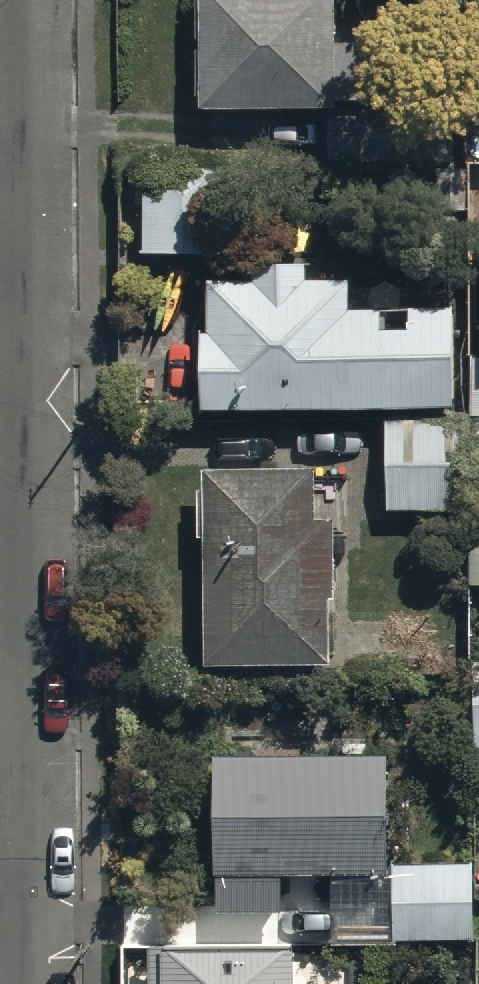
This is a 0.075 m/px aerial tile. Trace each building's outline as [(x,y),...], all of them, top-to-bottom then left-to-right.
[(201,103),(335,103),(335,94),(375,95),(375,42),(338,41),(338,0),(201,0),(201,103)] [(225,167),(146,166),(144,248),(223,250),(225,167)] [(251,275),(209,274),(209,327),(201,327),(201,405),(454,405),(454,302),(349,302),(349,276),(306,276),(306,259),(252,259),(251,275)] [(387,415),(389,508),(478,506),(478,417),(387,415)] [(317,468),(204,465),(205,660),(328,659),(328,594),(335,594),(334,518),(317,518),(317,468)] [(287,910),(287,871),(389,870),(388,752),(216,751),(217,908),(287,910)] [(474,860),(391,860),(392,898),(430,897),(430,921),(475,920),(474,860)] [(153,952),(153,983),(337,983),(337,966),(295,966),(295,949),(153,952)]
